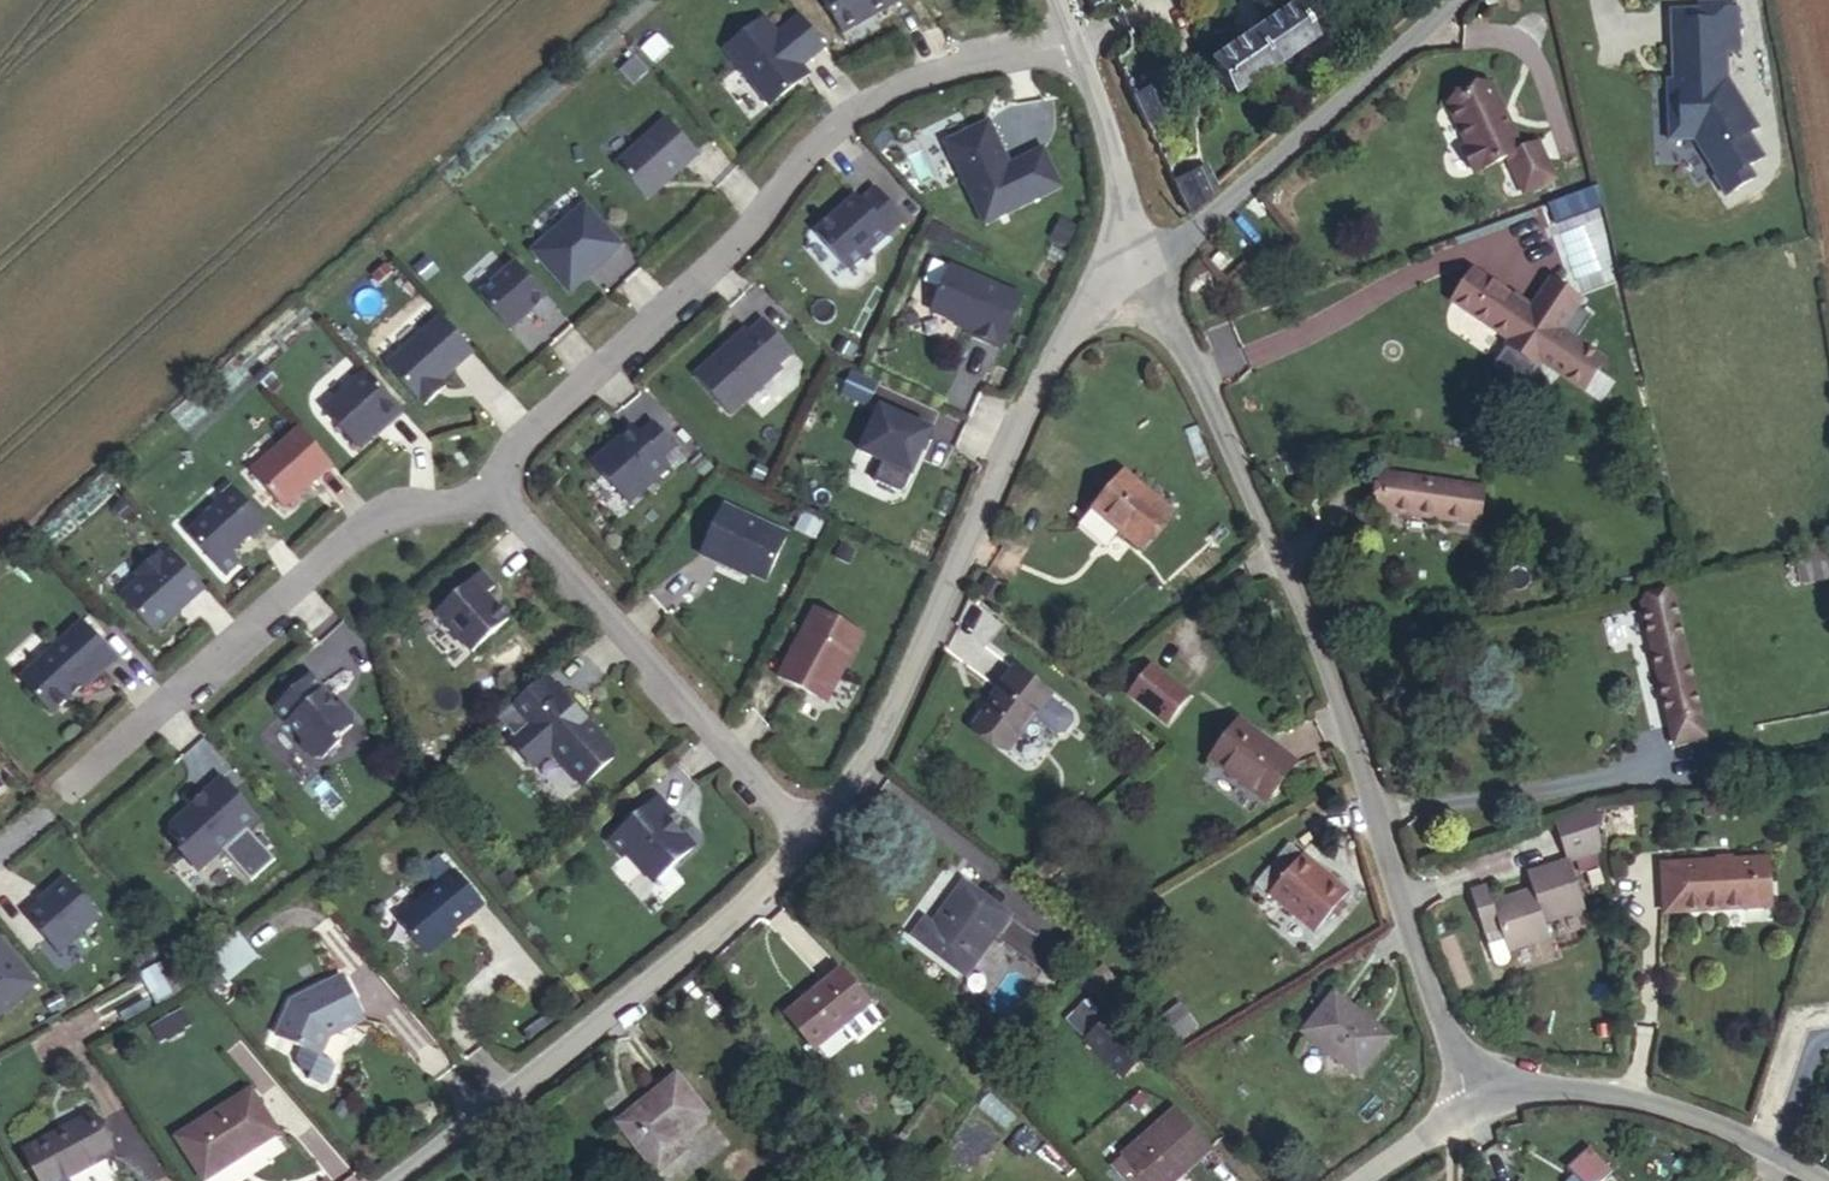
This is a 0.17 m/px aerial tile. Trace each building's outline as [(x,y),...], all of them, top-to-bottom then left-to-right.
[(834,32),(892,0),(815,0),(834,32)] [(1288,36),(1265,7),(1191,62),(1212,90),(1288,36)] [(815,45),(791,13),(767,32),(755,15),(714,45),(759,104),(799,73),(792,64),(815,45)] [(1716,20),(1690,21),(1692,77),(1707,76),(1707,90),(1692,91),(1685,98),(1685,110),(1691,115),(1686,120),(1687,151),(1713,150),(1735,184),(1733,186),(1744,203),(1773,184),(1766,174),(1781,163),(1767,143),(1776,137),(1744,89),(1743,61),(1756,61),(1755,19),(1744,19),(1716,20)] [(1142,77),(1117,92),(1131,124),(1157,111),(1142,77)] [(1542,161),(1514,97),(1471,115),(1489,156),(1499,179),(1527,167),(1542,161)] [(656,115),(604,161),(635,196),(655,178),(659,183),(677,167),(673,162),(686,150),(656,115)] [(989,122),(945,143),(984,224),(1062,187),(1043,149),(1020,160),(1021,162),(1011,166),(989,122)] [(1542,161),(1527,167),(1535,184),(1566,170),(1558,153),(1542,161)] [(1499,179),(1489,156),(1484,159),(1494,182),(1499,179)] [(1190,164),(1165,180),(1180,209),(1202,187),(1190,164)] [(1574,190),(1566,170),(1535,184),(1543,204),(1574,190)] [(849,199),(845,193),(802,231),(835,269),(893,219),(864,186),(849,199)] [(586,201),(530,252),(570,296),(626,246),(586,201)] [(1609,233),(1603,216),(1575,226),(1580,243),(1609,233)] [(1222,250),(1212,260),(1221,270),(1231,260),(1222,250)] [(543,302),(505,257),(467,290),(498,325),(520,306),(528,315),(543,302)] [(1022,298),(950,267),(931,311),(965,325),(964,328),(971,331),(970,334),(1001,347),(1022,298)] [(1210,273),(1194,280),(1201,296),(1217,289),(1210,273)] [(1599,313),(1569,292),(1548,321),(1491,280),(1470,310),(1527,350),(1524,355),(1553,377),(1599,313)] [(433,379),(428,374),(461,345),(429,308),(374,355),(406,393),(408,392),(413,397),(433,379)] [(780,348),(751,317),(737,330),(733,326),(681,373),(716,413),(768,366),(765,362),(780,348)] [(389,404),(353,362),(310,401),(343,439),(372,414),(374,416),(389,404)] [(878,385),(851,373),(841,395),(868,407),(878,385)] [(931,431),(880,408),(860,452),(882,462),(873,481),(897,492),(905,488),(931,431)] [(285,418),(236,461),(269,500),(318,457),(285,418)] [(662,442),(640,418),(627,430),(619,420),(578,457),(615,500),(656,463),(648,454),(662,442)] [(1136,471),(1101,501),(1139,547),(1175,517),(1136,471)] [(174,524),(210,565),(225,552),(217,544),(236,528),(240,532),(256,518),(223,481),(174,524)] [(1389,521),(1488,537),(1496,501),(1396,484),(1389,521)] [(721,564),(753,577),(774,531),(711,502),(688,552),(720,567),(721,564)] [(191,579),(151,534),(143,542),(138,536),(116,556),(120,561),(100,578),(140,623),(191,579)] [(469,562),(423,601),(458,642),(495,610),(474,585),(483,578),(469,562)] [(800,605),(762,674),(810,700),(847,630),(800,605)] [(74,672),(104,646),(70,606),(13,656),(45,693),(64,677),(62,675),(70,668),(74,672)] [(1677,745),(1706,738),(1686,628),(1655,635),(1677,745)] [(1167,678),(1150,666),(1128,694),(1167,724),(1189,696),(1173,683),(1171,686),(1165,681),(1167,678)] [(552,685),(498,733),(521,759),(539,743),(570,777),(598,751),(599,743),(566,706),(568,704),(552,685)] [(1003,714),(975,747),(1006,772),(1052,717),(1015,687),(996,706),(1003,714)] [(318,702),(288,736),(318,763),(318,770),(331,782),(340,782),(355,765),(352,762),(360,753),(364,749),(364,741),(349,727),(348,728),(318,702)] [(1239,720),(1210,759),(1267,803),(1296,764),(1239,720)] [(240,809),(205,768),(189,782),(173,796),(174,797),(153,815),(153,823),(165,838),(165,843),(178,858),(222,820),(224,822),(240,809)] [(642,792),(597,832),(611,847),(615,843),(642,873),(678,841),(652,811),(656,807),(642,792)] [(1605,818),(1562,835),(1576,874),(1610,860),(1605,818)] [(1775,914),(1775,860),(1662,859),(1662,913),(1775,914)] [(1610,860),(1582,871),(1587,884),(1612,874),(1610,860)] [(1562,956),(1554,937),(1594,922),(1576,874),(1536,889),(1541,905),(1499,922),(1493,903),(1475,911),(1501,981),(1509,984),(1516,981),(1520,975),(1520,973),(1562,956)] [(462,886),(406,936),(435,969),(492,919),(462,886)] [(1246,916),(1314,966),(1343,930),(1287,888),(1278,900),(1266,893),(1246,916)] [(1012,933),(965,901),(935,944),(927,940),(913,960),(968,999),(1012,933)] [(239,933),(209,958),(229,982),(259,956),(239,933)] [(40,982),(0,938),(0,1019),(40,982)] [(842,969),(786,1015),(814,1049),(841,1026),(852,1039),(858,1039),(879,1022),(880,1016),(842,969)] [(308,1009),(288,1051),(331,1072),(343,1047),(374,1034),(356,990),(308,1009)] [(1110,1041),(1088,1021),(1068,1042),(1089,1062),(1110,1041)] [(1391,1058),(1328,1026),(1306,1073),(1368,1102),(1391,1058)] [(1110,1041),(1089,1062),(1126,1098),(1149,1075),(1112,1039),(1110,1041)] [(680,1089),(646,1114),(618,1132),(655,1180),(659,1180),(690,1158),(682,1146),(707,1126),(680,1089)] [(253,1098),(184,1139),(211,1180),(279,1140),(253,1098)] [(92,1125),(27,1158),(38,1180),(70,1180),(112,1158),(92,1125)] [(1175,1138),(1128,1180),(1199,1180),(1208,1173),(1175,1138)]
